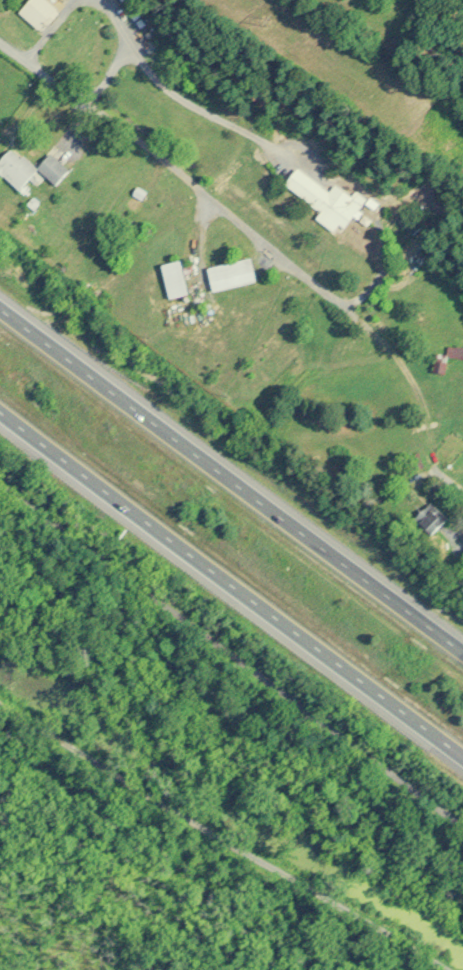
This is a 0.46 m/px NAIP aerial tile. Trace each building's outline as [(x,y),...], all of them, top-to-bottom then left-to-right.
[(44,0),(25,0),(15,11),(33,29),(53,9),(44,0)] [(32,169),(51,186),(65,170),(45,153),(32,168),(7,146),(0,154),(0,178),(13,190),(32,169)] [(330,233),(335,226),(341,229),(359,203),(331,184),(326,192),(291,167),(279,185),(315,211),(310,219),(330,233)] [(165,299),(184,294),(176,260),(157,265),(165,299)] [(203,267),(207,291),(252,283),(247,260),(203,267)] [(462,358),(462,347),(444,347),(444,358),(462,358)] [(442,520),(425,501),(407,518),(424,537),(442,520)]
